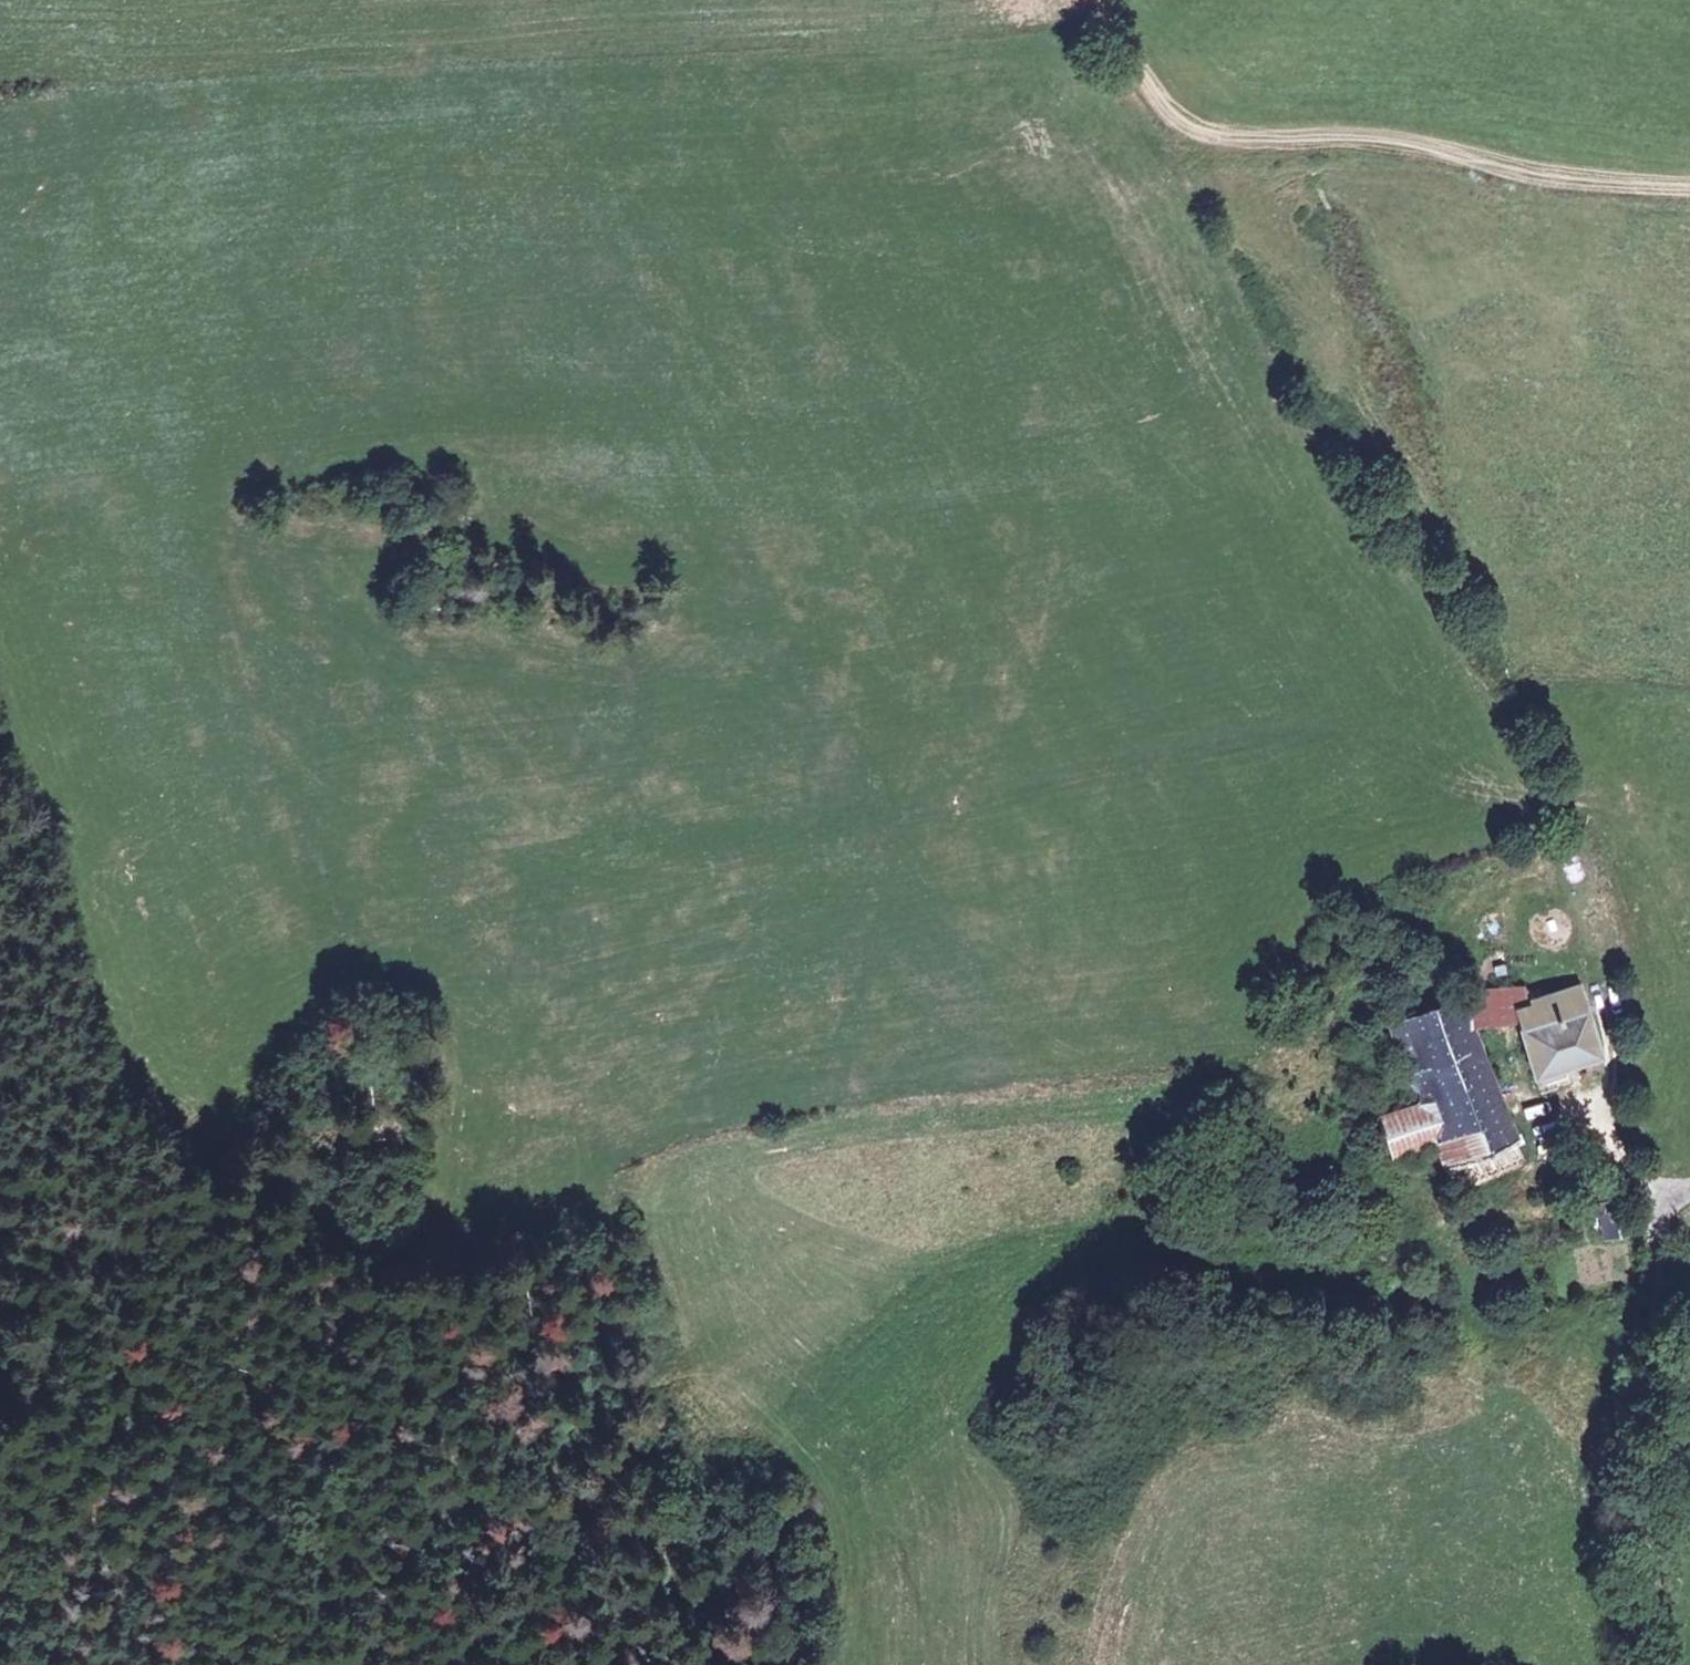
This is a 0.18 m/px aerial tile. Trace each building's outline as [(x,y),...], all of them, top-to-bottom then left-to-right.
[(1511,994),(1519,1018),(1542,1080),(1603,1061),(1583,996),(1530,1005),(1524,990),(1511,994)] [(1511,994),(1464,1004),(1475,1030),(1519,1018),(1511,994)] [(1475,1030),(1464,1004),(1390,1035),(1418,1109),(1386,1121),(1403,1163),(1440,1152),(1448,1177),(1503,1159),(1506,1170),(1524,1165),(1518,1150),(1524,1145),(1475,1030)] [(1595,1211),(1604,1244),(1637,1236),(1628,1204),(1595,1211)]
